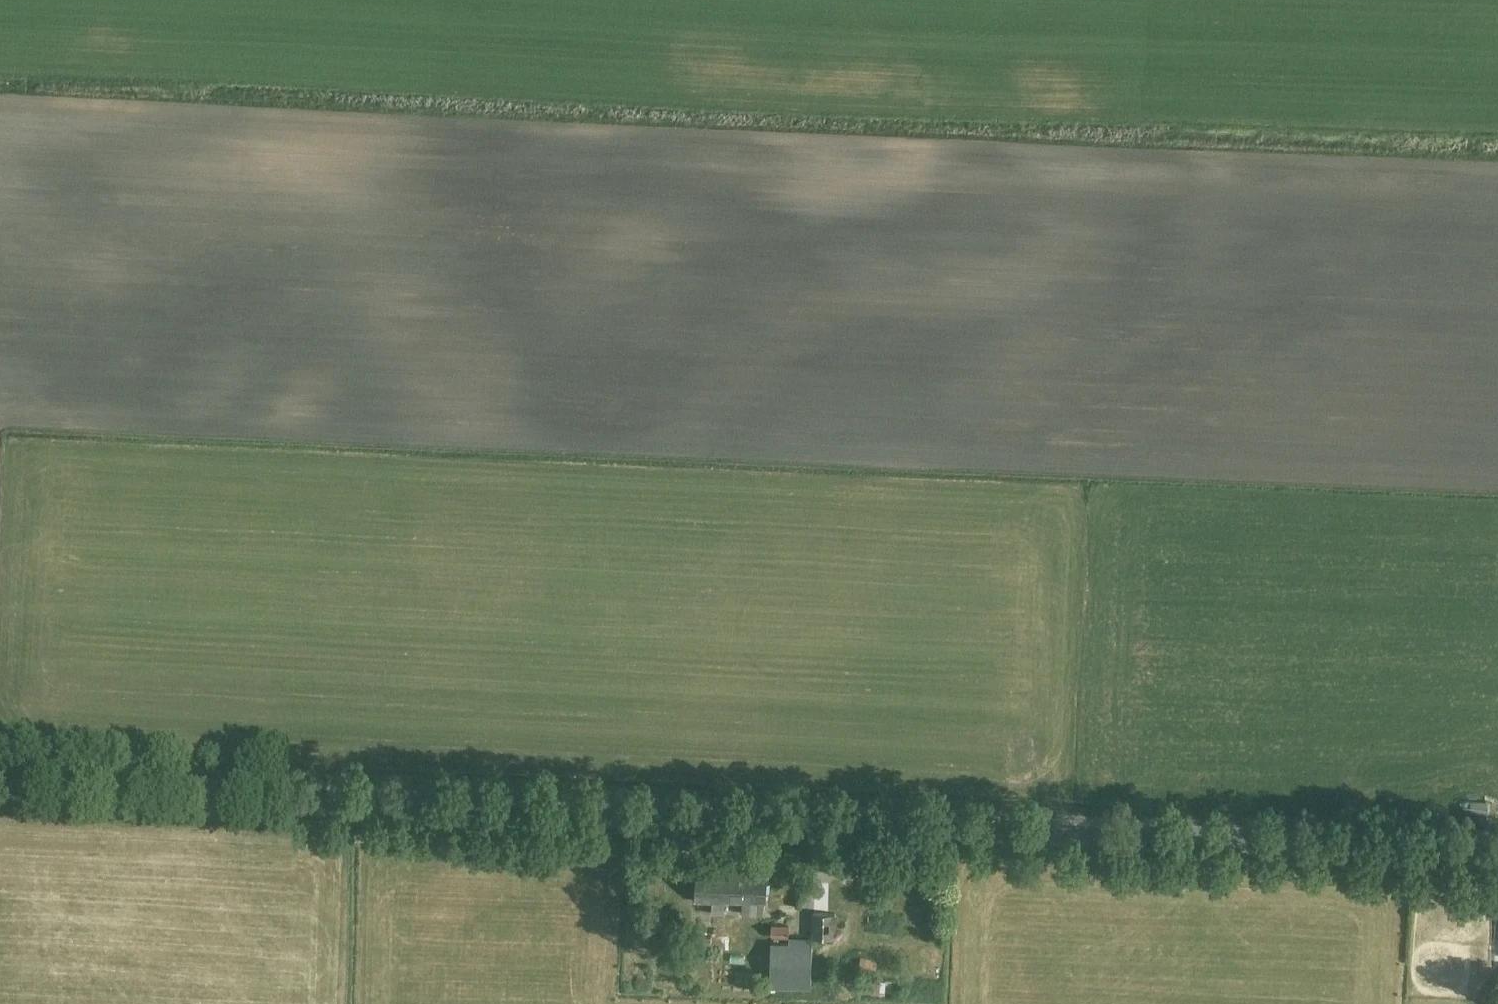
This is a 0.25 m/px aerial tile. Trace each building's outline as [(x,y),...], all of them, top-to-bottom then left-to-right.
[(711,902),(711,914),(723,914),(724,902),(729,902),(729,900),(764,901),(764,902),(765,902),(767,871),(766,871),(730,870),(730,868),(698,866),(696,901),(711,902)] [(810,913),(810,937),(835,938),(835,913),(810,913)] [(770,937),(788,937),(788,926),(771,926),(770,937)] [(810,989),(811,964),(789,963),(790,944),(771,944),(769,987),(810,989)]
